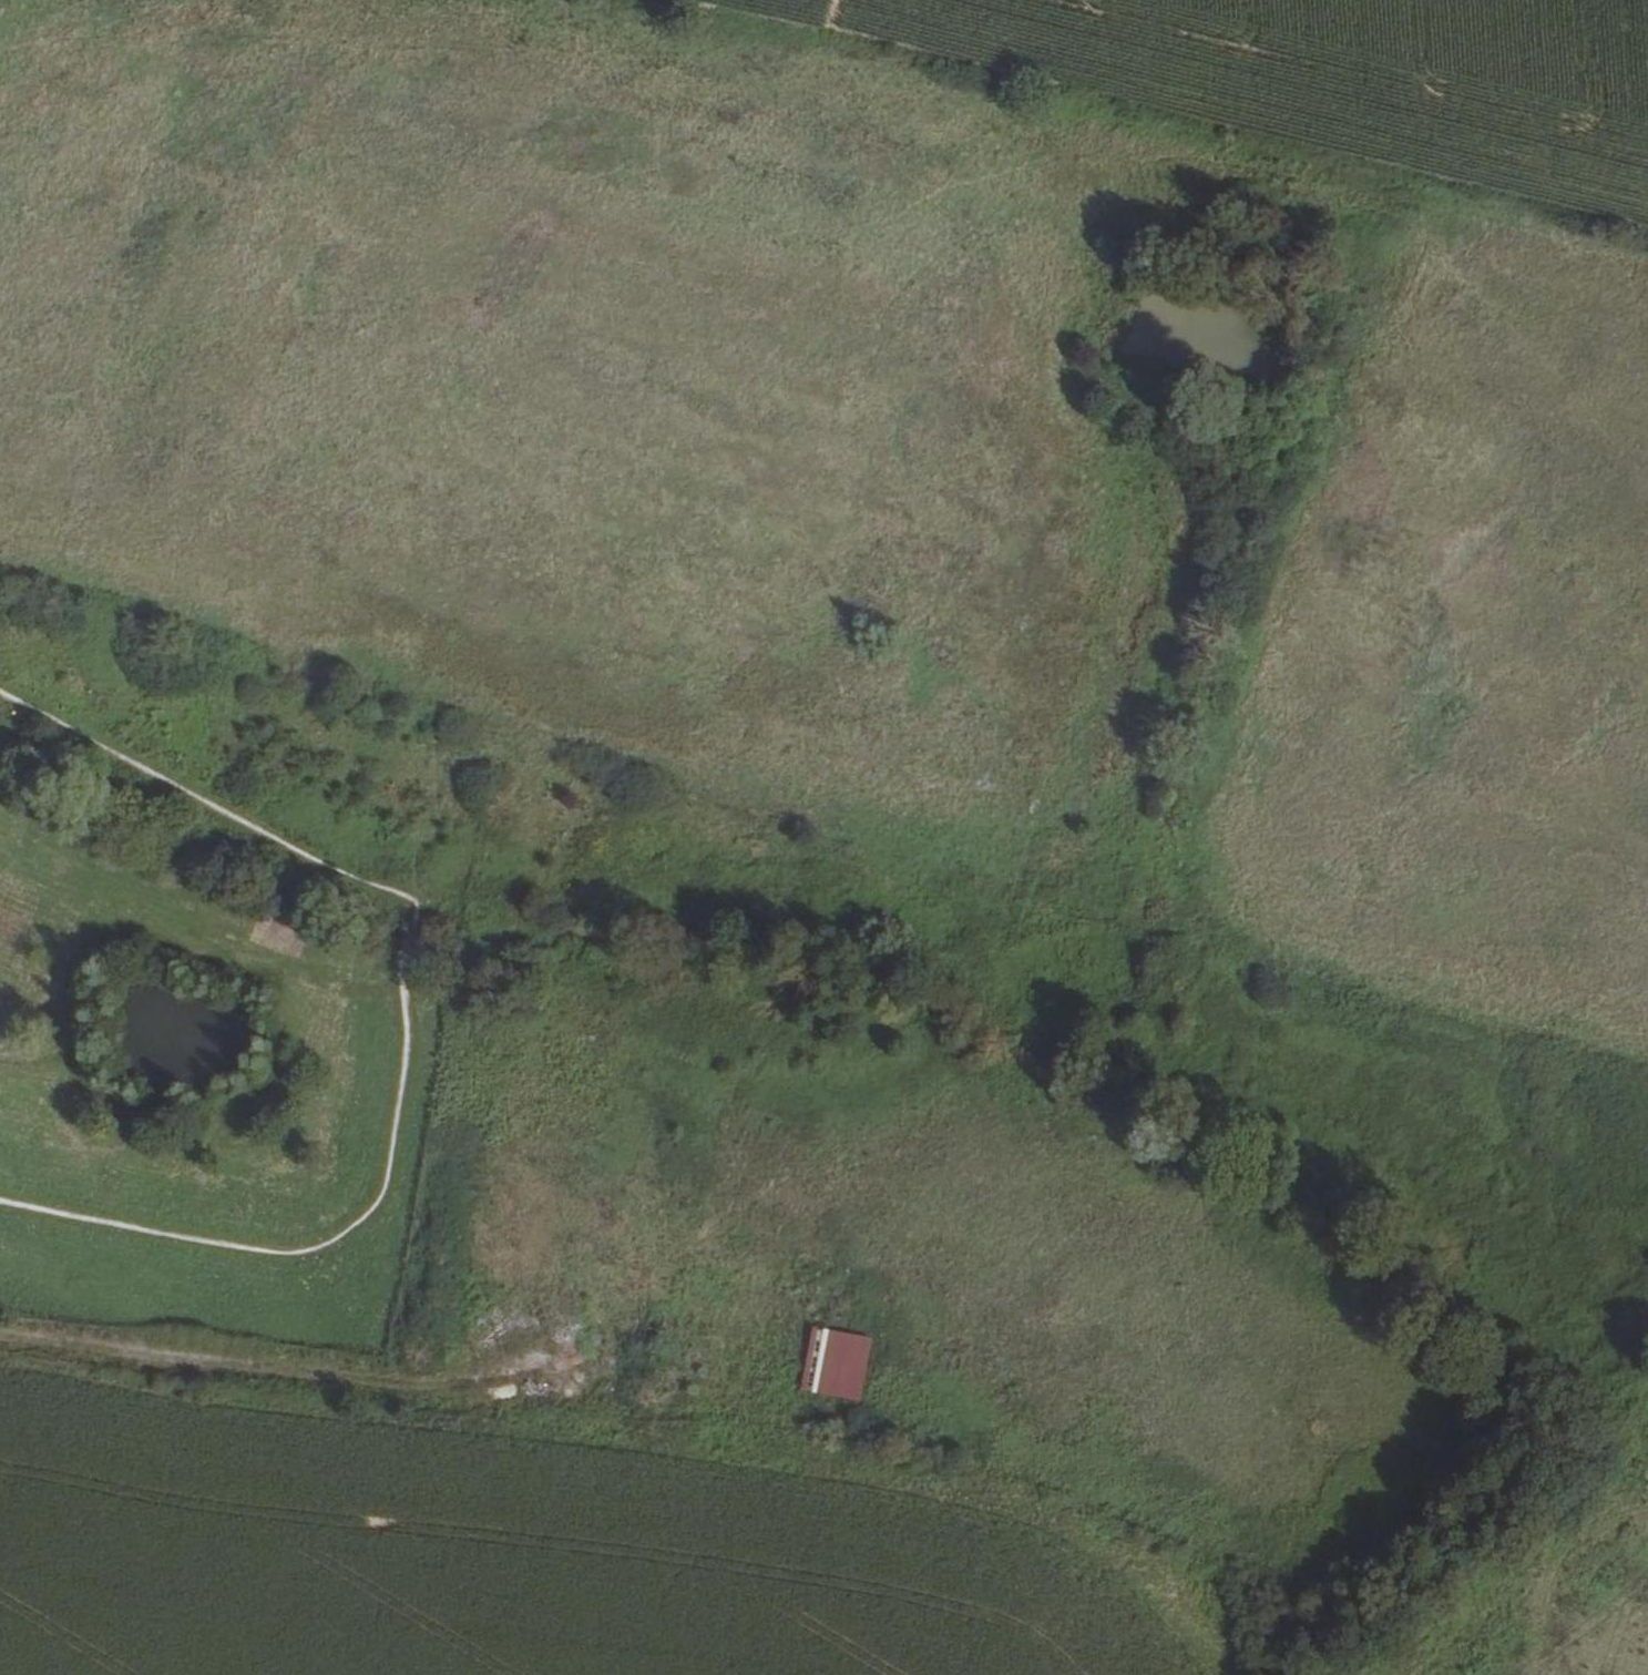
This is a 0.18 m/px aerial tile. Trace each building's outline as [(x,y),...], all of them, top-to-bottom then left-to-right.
[(858,1400),(869,1342),(815,1332),(804,1389),(858,1400)]
